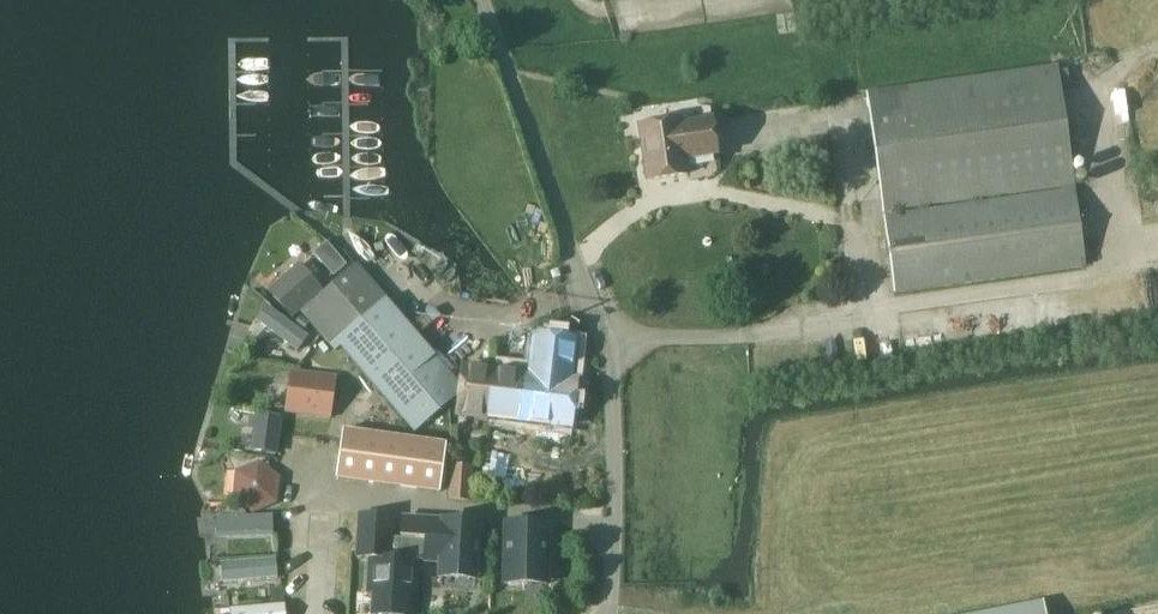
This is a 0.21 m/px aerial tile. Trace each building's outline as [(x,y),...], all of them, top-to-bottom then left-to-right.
[(1101,56),(1089,59),(1091,71),(1104,68),(1101,56)] [(884,212),(1075,185),(1061,84),(1070,82),(1067,68),(1058,68),(1058,64),(867,91),(884,212)] [(680,118),(641,124),(649,179),(688,173),(685,158),(718,153),(713,118),(680,123),(680,118)] [(1075,187),(884,215),(895,291),(1085,264),(1075,187)] [(313,254),(333,276),(347,264),(327,242),(313,254)] [(324,291),(298,262),(267,289),(292,319),(302,311),(324,291)] [(387,298),(366,274),(357,263),(302,311),(323,335),(333,346),(387,298)] [(462,386),(387,298),(333,346),(337,352),(342,347),(416,433),(461,394),(462,386)] [(264,307),(255,320),(297,350),(308,335),(264,307)] [(301,316),(296,323),(305,329),(310,322),(301,316)] [(529,372),(465,364),(462,386),(461,394),(459,416),(572,428),(577,378),(573,377),(577,343),(577,339),(569,338),(533,334),(529,372)] [(291,370),(285,410),(332,418),(338,377),(291,370)] [(249,452),(279,456),(284,418),(262,415),(263,411),(244,407),(243,414),(250,416),(248,428),(253,428),(249,452)] [(344,431),(337,479),(439,493),(446,446),(344,431)] [(278,503),(281,475),(260,460),(234,471),(233,500),(253,515),(278,503)] [(447,496),(471,498),(474,467),(450,465),(447,496)] [(274,514),(218,516),(218,537),(274,535),(274,514)] [(357,557),(369,557),(368,592),(373,593),(372,605),(372,613),(410,613),(410,607),(412,580),(417,580),(418,560),(400,560),(401,543),(392,542),(393,516),(360,514),(357,557)] [(401,543),(400,560),(418,560),(424,561),(423,561),(436,562),(435,573),(435,577),(439,577),(456,578),(460,578),(473,579),(477,579),(477,575),(478,565),(480,521),(403,517),(401,538),(418,539),(418,544),(401,543)] [(505,522),(504,583),(528,584),(545,584),(548,584),(548,582),(548,572),(549,523),(505,522)] [(276,557),(221,562),(222,582),(278,577),(276,557)] [(283,587),(271,588),(273,603),(285,602),(283,587)] [(951,613),(1049,613),(1047,598),(951,613)] [(230,609),(230,613),(286,613),(285,604),(230,609)]
